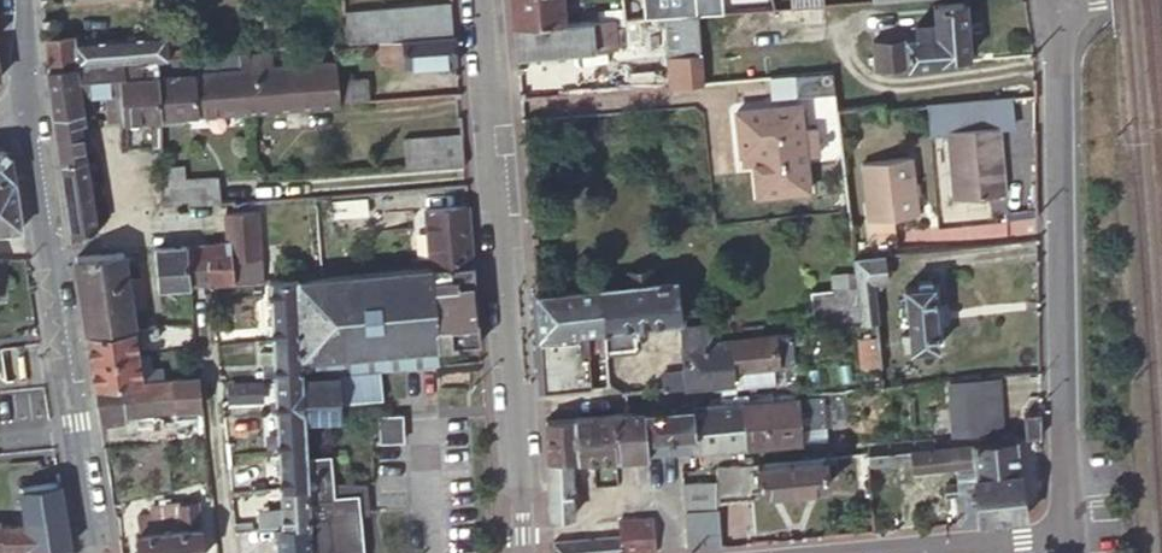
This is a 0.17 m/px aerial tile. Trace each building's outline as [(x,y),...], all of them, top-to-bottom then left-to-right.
[(511,27),(560,23),(558,0),(508,0),(511,27)] [(820,5),(819,0),(773,0),(774,8),(820,5)] [(342,9),(345,32),(346,42),(379,40),(391,39),(454,34),(451,1),(342,9)] [(915,37),(872,40),(875,68),(938,63),(937,57),(968,54),(964,1),(932,4),(933,23),(933,27),(926,27),(927,36),(915,37)] [(822,5),(820,5),(774,8),(770,9),(742,10),(711,13),(696,14),(697,26),(715,25),(716,50),(824,43),(822,5)] [(701,80),(697,26),(696,14),(661,16),(661,27),(672,26),(674,55),(666,55),(669,86),(701,83),(701,80)] [(560,23),(511,27),(513,55),(613,48),(611,20),(575,22),(560,23)] [(914,24),(915,37),(927,36),(926,27),(933,27),(933,23),(914,24)] [(346,42),(345,32),(327,33),(328,43),(335,43),(346,42)] [(44,49),(47,66),(121,62),(155,60),(180,58),(179,48),(167,49),(166,34),(75,40),(74,34),(43,36),(43,40),(44,44),(44,49)] [(456,49),(454,34),(391,39),(379,40),(381,64),(404,63),(404,67),(457,62),(456,49)] [(240,54),(244,110),(271,109),(272,108),(339,104),(339,101),(338,79),(336,60),(272,64),(271,52),(240,54)] [(244,110),(240,54),(180,58),(155,60),(158,115),(185,114),(242,110),(244,110)] [(968,61),(968,54),(937,57),(938,63),(968,61)] [(158,115),(155,60),(121,62),(124,117),(158,115)] [(49,82),(54,113),(77,110),(78,120),(83,120),(82,89),(106,88),(107,118),(124,117),(121,62),(47,66),(49,82)] [(770,98),(833,93),(831,70),(767,75),(770,98)] [(369,76),(338,79),(339,101),(370,99),(369,76)] [(1010,126),(1008,99),(966,102),(925,106),(926,109),(927,133),(945,132),(950,200),(1001,196),(996,127),(1010,126)] [(806,189),(798,104),(734,110),(738,153),(751,151),(755,194),(806,189)] [(84,155),(78,120),(77,110),(54,113),(57,132),(61,160),(84,155)] [(158,206),(213,203),(212,174),(173,176),(173,162),(181,161),(180,133),(168,134),(168,139),(158,140),(158,165),(158,206)] [(465,164),(462,133),(404,138),(406,169),(465,164)] [(515,136),(507,137),(508,161),(517,160),(515,136)] [(10,151),(2,145),(0,145),(0,178),(13,177),(10,151)] [(95,227),(84,155),(61,160),(63,178),(66,194),(69,213),(72,237),(86,234),(95,227)] [(914,215),(909,158),(860,162),(866,221),(894,218),(914,215)] [(21,226),(13,177),(0,178),(0,228),(21,226)] [(361,201),(337,203),(338,220),(341,220),(362,218),(361,201)] [(338,220),(337,203),(320,204),(322,222),(338,220)] [(469,218),(468,204),(425,207),(429,265),(445,264),(473,261),(469,218)] [(256,239),(254,209),(225,211),(227,241),(229,241),(231,261),(254,260),(252,240),(256,239)] [(866,221),(847,223),(852,258),(879,256),(898,254),(894,218),(866,221)] [(205,243),(208,283),(232,281),(231,261),(229,241),(227,241),(205,243)] [(168,246),(153,247),(158,287),(190,284),(208,283),(205,243),(168,246)] [(82,303),(86,331),(134,325),(123,246),(75,255),(75,258),(77,268),(79,282),(80,290),(82,303)] [(879,256),(852,258),(854,272),(856,289),(858,300),(861,324),(874,323),(873,321),(871,297),(879,280),(882,279),(879,256)] [(475,296),(473,264),(424,267),(393,270),(349,273),(313,276),(293,278),(296,325),(296,333),(298,359),(331,355),(383,351),(439,346),(479,342),(475,296)] [(626,270),(627,283),(649,281),(648,268),(626,270)] [(829,286),(830,289),(831,303),(858,300),(856,289),(854,272),(836,274),(838,285),(829,286)] [(296,325),(293,278),(293,276),(268,278),(272,335),(296,333),(296,325)] [(596,287),(600,328),(602,351),(633,347),(634,344),(634,336),(636,336),(635,324),(679,319),(674,278),(649,281),(627,283),(596,287)] [(936,348),(930,285),(903,287),(906,334),(900,334),(901,343),(907,343),(907,350),(936,348)] [(582,330),(600,328),(596,287),(533,294),(539,362),(569,359),(569,354),(585,353),(582,330)] [(861,324),(858,300),(831,303),(830,289),(808,291),(812,330),(861,324)] [(873,321),(874,323),(874,330),(882,329),(881,320),(873,321)] [(660,373),(661,389),(734,382),(732,369),(729,339),(720,340),(719,332),(709,333),(709,324),(709,322),(677,326),(681,370),(660,373)] [(90,359),(137,353),(135,338),(156,335),(155,323),(147,323),(134,325),(86,331),(90,359)] [(709,333),(719,332),(718,324),(709,324),(709,333)] [(792,362),(788,332),(746,337),(729,339),(732,369),(792,362)] [(261,362),(273,361),(274,374),(298,372),(298,359),(296,333),(272,335),(273,348),(260,349),(261,362)] [(878,366),(875,336),(856,338),(859,367),(878,366)] [(256,337),(215,341),(217,361),(232,356),(237,356),(257,354),(256,337)] [(298,359),(298,372),(299,377),(336,374),(367,371),(378,370),(440,365),(439,346),(383,351),(331,355),(298,359)] [(148,352),(137,353),(141,378),(162,377),(160,365),(150,366),(148,352)] [(90,359),(94,385),(141,378),(137,353),(90,359)] [(576,387),(588,386),(585,353),(569,354),(569,359),(539,362),(541,390),(576,388),(576,387)] [(365,391),(367,371),(336,374),(336,377),(337,393),(356,392),(365,391)] [(275,387),(276,398),(276,410),(301,408),(299,379),(299,377),(298,372),(274,374),(275,387)] [(124,413),(201,404),(198,373),(162,377),(141,378),(94,385),(95,393),(100,423),(125,420),(124,413)] [(299,379),(301,408),(302,420),(320,419),(357,417),(356,392),(337,393),(336,377),(299,379)] [(257,379),(231,381),(232,398),(258,396),(257,379)] [(980,411),(989,410),(988,393),(978,394),(980,411)] [(793,398),(738,403),(741,447),(825,440),(821,397),(793,399),(793,398)] [(741,447),(738,403),(688,407),(692,451),(741,447)] [(692,451),(688,407),(643,411),(647,454),(692,451)] [(276,410),(280,455),(282,486),(306,484),(304,458),(303,438),(302,420),(301,408),(276,410)] [(1014,408),(992,409),(993,426),(1016,424),(1014,408)] [(643,411),(609,414),(613,457),(647,454),(643,411)] [(400,412),(378,413),(376,414),(378,437),(378,439),(401,437),(400,412)] [(260,435),(258,413),(224,414),(227,437),(260,435)] [(613,457),(609,414),(573,417),(576,460),(613,457)] [(1023,437),(1038,437),(1037,414),(1023,414),(1023,430),(1023,437)] [(573,417),(543,419),(546,461),(569,460),(576,460),(573,417)] [(1020,512),(1013,438),(949,445),(917,448),(894,450),(865,453),(866,466),(908,462),(909,475),(958,470),(959,483),(944,484),(944,496),(949,495),(949,503),(956,505),(958,523),(1021,518),(1020,512)] [(308,522),(310,552),(360,552),(355,515),(354,495),(330,498),(328,481),(326,455),(316,456),(304,458),(306,484),(308,522)] [(715,496),(716,502),(749,499),(748,493),(824,486),(822,457),(754,463),(713,467),(714,481),(715,496)] [(569,462),(569,460),(546,461),(548,510),(548,521),(552,521),(552,518),(570,517),(567,462),(569,462)] [(365,478),(328,481),(330,498),(354,495),(355,515),(368,513),(365,478)] [(60,481),(19,487),(24,524),(1,525),(0,521),(0,547),(2,547),(6,547),(15,547),(25,546),(31,546),(46,545),(69,543),(67,529),(62,497),(60,481)] [(686,499),(715,496),(714,481),(685,483),(686,499)] [(308,522),(306,484),(282,486),(283,507),(261,508),(262,525),(278,524),(308,522)] [(716,502),(715,496),(686,499),(687,508),(716,505),(716,502)] [(195,499),(177,501),(178,509),(151,511),(136,513),(138,530),(136,531),(139,552),(202,552),(195,499)] [(177,501),(151,504),(151,511),(178,509),(177,501)] [(720,545),(720,508),(683,511),(686,548),(720,545)] [(651,529),(650,517),(615,520),(616,535),(549,541),(550,552),(551,552),(635,552),(653,551),(651,529)] [(308,522),(278,524),(279,535),(280,552),(310,552),(308,522)]
